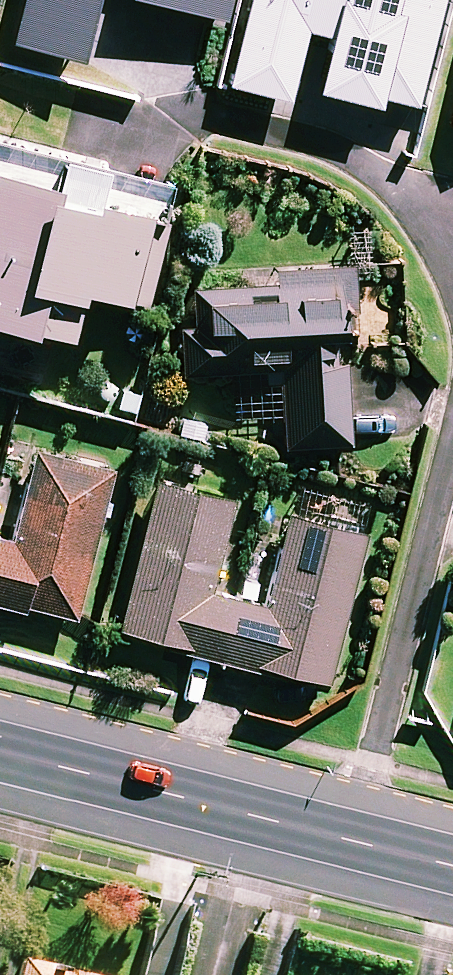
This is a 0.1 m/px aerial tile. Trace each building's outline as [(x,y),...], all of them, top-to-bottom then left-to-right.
[(14,45),(82,63),(98,0),(25,0),(14,45)] [(225,22),(231,0),(135,0),(225,22)] [(266,16),(257,14),(245,62),(293,74),(290,87),(422,120),(434,71),(423,68),(440,0),(270,0),(266,16)] [(0,138),(0,327),(71,342),(81,294),(149,308),(173,191),(124,180),(127,165),(0,138)] [(355,269),(275,270),(275,291),(193,291),(193,328),(183,328),(184,375),(246,374),(246,360),(284,360),(285,447),(348,446),(347,313),(355,313),(355,269)] [(26,617),(28,608),(75,621),(113,473),(37,453),(13,545),(0,541),(0,610),(26,617)] [(176,650),(175,655),(275,678),(276,673),(330,685),(364,537),(287,520),(267,608),(212,596),(233,504),(155,486),(120,637),(176,650)] [(21,963),(18,974),(67,974),(21,963)]
